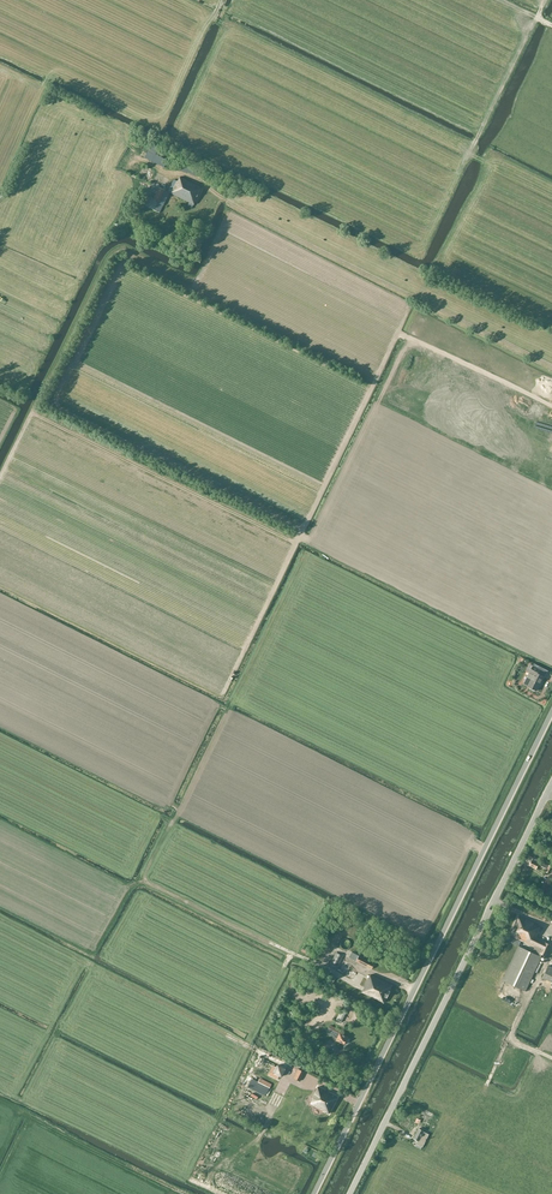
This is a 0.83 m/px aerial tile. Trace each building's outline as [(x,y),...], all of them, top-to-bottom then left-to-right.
[(164,168),(167,161),(156,155),(159,145),(153,142),(145,158),(164,168)] [(198,169),(184,165),(182,171),(196,175),(198,169)] [(148,195),(143,205),(160,213),(164,205),(170,193),(189,203),(187,206),(192,208),(194,205),(203,188),(181,177),(180,178),(178,182),(174,179),(167,192),(154,186),(152,184),(151,187),(152,187),(149,192),(151,193),(149,196),(148,195)] [(532,675),(527,686),(536,691),(543,677),(538,674),(538,673),(537,672),(539,669),(533,665),(529,673),(532,675)] [(549,865),(549,866),(534,858),(529,866),(536,870),(539,865),(547,869),(546,872),(550,874),(551,872),(551,867),(549,865)] [(535,947),(532,953),(541,957),(542,955),(546,957),(551,945),(545,942),(546,941),(538,937),(540,931),(539,931),(541,926),(519,915),(509,935),(535,947)] [(525,992),(542,957),(541,957),(532,953),(519,946),(502,981),(525,992)] [(336,952),(329,966),(336,970),(344,956),(336,952)] [(349,958),(356,961),(359,956),(352,952),(349,958)] [(359,955),(359,956),(356,961),(371,969),(375,964),(359,955)] [(548,965),(544,975),(542,978),(551,982),(551,967),(548,965)] [(370,974),(361,992),(383,1003),(386,997),(387,997),(390,991),(389,991),(392,985),(370,974)] [(331,1025),(326,1033),(337,1038),(336,1040),(345,1044),(348,1037),(343,1035),(345,1032),(331,1025)] [(273,1065),(269,1074),(278,1079),(279,1076),(282,1077),(286,1068),(277,1064),(276,1067),(273,1065)] [(315,1092),(312,1098),(309,1103),(329,1114),(337,1097),(319,1087),(316,1092),(315,1092)] [(418,1129),(414,1138),(418,1140),(415,1146),(421,1149),(422,1147),(424,1148),(426,1144),(425,1144),(429,1135),(431,1135),(432,1132),(424,1128),(422,1131),(418,1129)]
